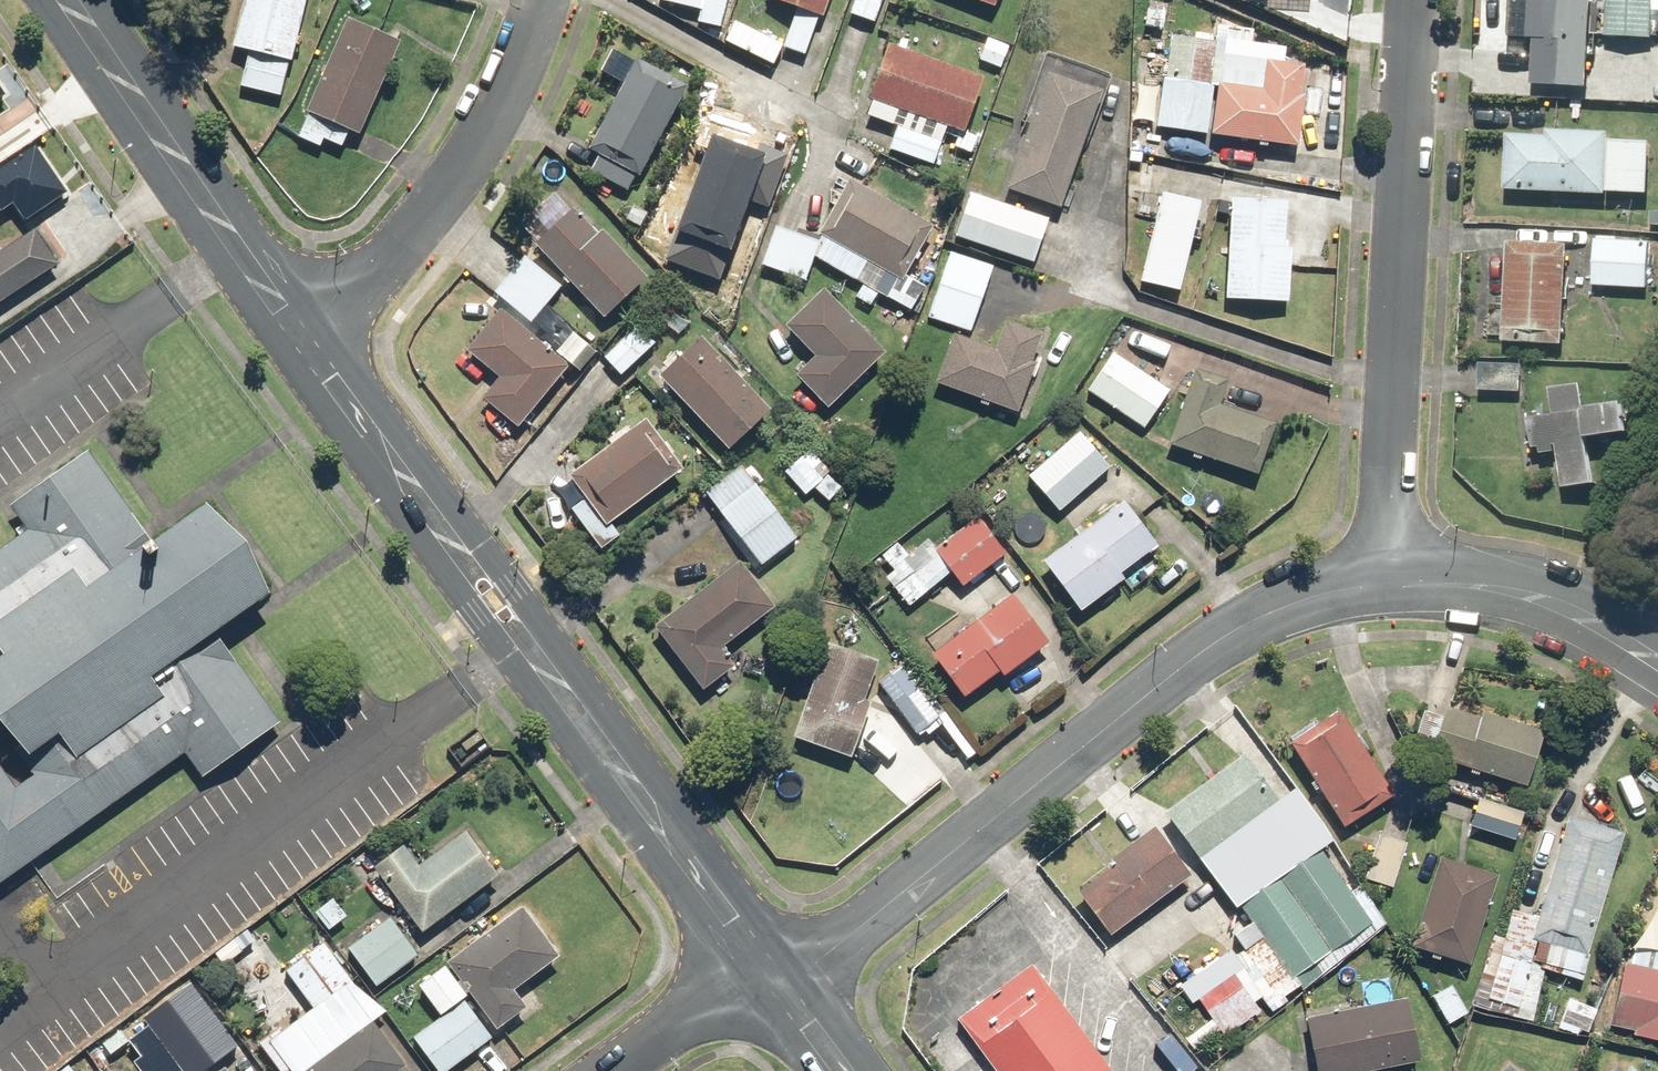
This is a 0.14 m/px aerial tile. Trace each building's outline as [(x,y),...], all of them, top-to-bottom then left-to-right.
[(287,99),(306,0),(245,0),(236,47),(251,49),(243,91),(287,99)] [(662,1),(702,9),(699,25),(724,30),(731,0),(662,0),(662,1)] [(807,54),(820,16),(825,17),(831,0),(773,0),(796,8),(783,46),(807,54)] [(851,14),(875,23),(883,0),(856,0),(851,14)] [(1306,0),(1265,0),(1310,24),(1319,7),(1306,0)] [(1530,36),(1538,37),(1536,83),(1590,86),(1595,0),(1532,0),(1530,36)] [(1607,35),(1655,38),(1656,0),(1609,0),(1607,35)] [(309,109),(312,110),(302,137),(322,145),(326,137),(341,144),(349,125),(364,131),(402,38),(347,16),(309,109)] [(783,46),(735,20),(725,38),(773,64),(783,46)] [(1305,64),(1284,61),(1286,46),(1254,42),(1255,29),(1218,25),(1216,38),(1174,33),(1169,79),(1218,85),(1212,135),(1301,146),(1307,94),(1302,94),(1305,64)] [(866,115),(900,126),(893,150),(936,164),(949,125),(966,131),(985,76),(889,44),(866,115)] [(593,149),(603,154),(593,174),(627,191),(637,171),(644,174),(690,83),(639,58),(593,149)] [(1063,208),(1102,90),(1048,72),(1009,190),(1063,208)] [(10,90),(0,75),(0,96),(10,90)] [(1611,139),(1612,132),(1547,129),(1547,136),(1511,135),(1509,187),(1650,193),(1653,141),(1611,139)] [(27,213),(67,187),(37,142),(0,166),(0,202),(3,206),(17,197),(27,213)] [(744,157),(688,151),(677,253),(733,259),(744,157)] [(783,160),(760,153),(746,196),(769,203),(783,160)] [(933,224),(850,178),(820,234),(903,280),(933,224)] [(1203,202),(1164,192),(1142,281),(1181,290),(1203,202)] [(1048,219),(974,195),(959,238),(1034,262),(1048,219)] [(1286,247),(1288,201),(1233,198),(1228,298),(1290,302),(1293,247),(1286,247)] [(600,234),(576,209),(537,244),(604,319),(648,279),(604,230),(600,234)] [(820,240),(777,224),(763,263),(807,278),(820,240)] [(0,246),(0,299),(59,260),(37,226),(2,249),(0,246)] [(1651,241),(1595,240),(1594,287),(1650,288),(1651,241)] [(1565,343),(1571,245),(1512,242),(1507,340),(1565,343)] [(996,261),(953,248),(929,319),(973,333),(996,261)] [(563,287),(526,256),(494,294),(531,325),(534,322),(555,339),(570,322),(549,304),(563,287)] [(939,272),(918,264),(903,302),(923,310),(939,272)] [(826,288),(787,325),(816,356),(798,374),(830,407),(887,352),(826,288)] [(573,333),(556,353),(502,308),(469,347),(501,374),(483,396),(519,426),(570,365),(572,367),(589,346),(573,333)] [(940,388),(1020,415),(1038,361),(1033,359),(1041,333),(1001,319),(992,344),(959,333),(940,388)] [(657,342),(637,322),(603,355),(623,376),(657,342)] [(706,337),(663,376),(731,450),(774,411),(706,337)] [(1116,353),(1090,389),(1144,428),(1170,392),(1116,353)] [(1228,379),(1193,368),(1168,446),(1258,475),(1274,424),(1220,406),(1228,379)] [(1554,386),(1557,415),(1531,418),(1536,457),(1561,454),(1565,487),(1596,483),(1591,436),(1630,432),(1627,398),(1587,402),(1585,383),(1554,386)] [(684,470),(646,418),(572,472),(610,524),(684,470)] [(1111,467),(1080,431),(1030,475),(1062,511),(1111,467)] [(187,752),(205,777),(284,722),(219,628),(278,587),(215,498),(156,539),(89,444),(8,500),(29,530),(0,550),(0,882),(187,752)] [(812,448),(785,469),(805,494),(815,486),(827,500),(843,487),(812,448)] [(800,540),(741,465),(705,493),(764,567),(800,540)] [(1121,573),(1158,546),(1125,501),(1044,562),(1081,611),(1124,578),(1121,573)] [(1007,551),(979,516),(937,551),(928,539),(903,560),(927,589),(952,569),(965,585),(1007,551)] [(655,628),(707,689),(736,664),(725,650),(777,607),(737,560),(655,628)] [(1013,592),(934,654),(968,698),(1000,672),(1004,677),(1051,640),(1013,592)] [(879,658),(827,641),(794,738),(854,758),(873,701),(865,698),(879,658)] [(904,663),(878,681),(916,736),(942,718),(904,663)] [(1397,795),(1339,708),(1291,741),(1348,827),(1397,795)] [(1423,711),(1411,748),(1529,788),(1548,733),(1483,711),(1480,718),(1450,708),(1446,719),(1423,711)] [(1165,813),(1200,861),(1283,802),(1247,753),(1165,813)] [(1480,797),(1471,827),(1517,842),(1527,812),(1480,797)] [(1515,910),(1507,939),(1493,935),(1482,974),(1496,978),(1487,1009),(1530,1021),(1545,969),(1586,980),(1626,833),(1567,817),(1539,917),(1515,910)] [(1076,888),(1114,938),(1195,875),(1156,825),(1076,888)] [(404,845),(373,868),(423,934),(500,875),(466,830),(419,866),(404,845)] [(1410,843),(1381,833),(1365,878),(1394,889),(1410,843)] [(1264,940),(1237,959),(1253,982),(1208,1012),(1225,1037),(1303,984),(1297,976),(1374,923),(1323,847),(1240,904),(1264,940)] [(1472,966),(1500,873),(1442,856),(1413,948),(1472,966)] [(333,897),(315,913),(331,931),(349,915),(333,897)] [(526,907),(448,963),(497,1030),(529,1007),(517,990),(562,957),(526,907)] [(390,917),(349,949),(377,986),(418,955),(390,917)] [(214,956),(224,968),(258,939),(248,927),(214,956)] [(1637,1035),(1657,1039),(1657,951),(1633,946),(1616,1024),(1639,1029),(1637,1035)] [(1022,960),(955,1012),(1001,1070),(1109,1070),(1022,960)] [(444,965),(418,986),(442,1015),(468,994),(444,965)] [(1452,985),(1433,996),(1450,1025),(1469,1014),(1452,985)] [(1318,1070),(1380,1070),(1424,1062),(1411,996),(1307,1016),(1318,1070)] [(1600,1001),(1565,996),(1560,1032),(1595,1037),(1600,1001)] [(439,1070),(449,1070),(493,1038),(465,1001),(415,1039),(439,1070)] [(101,1042),(112,1056),(129,1043),(132,1047),(148,1034),(134,1016),(101,1042)] [(307,1070),(403,1070),(407,1068),(374,1023),(307,1070)]
